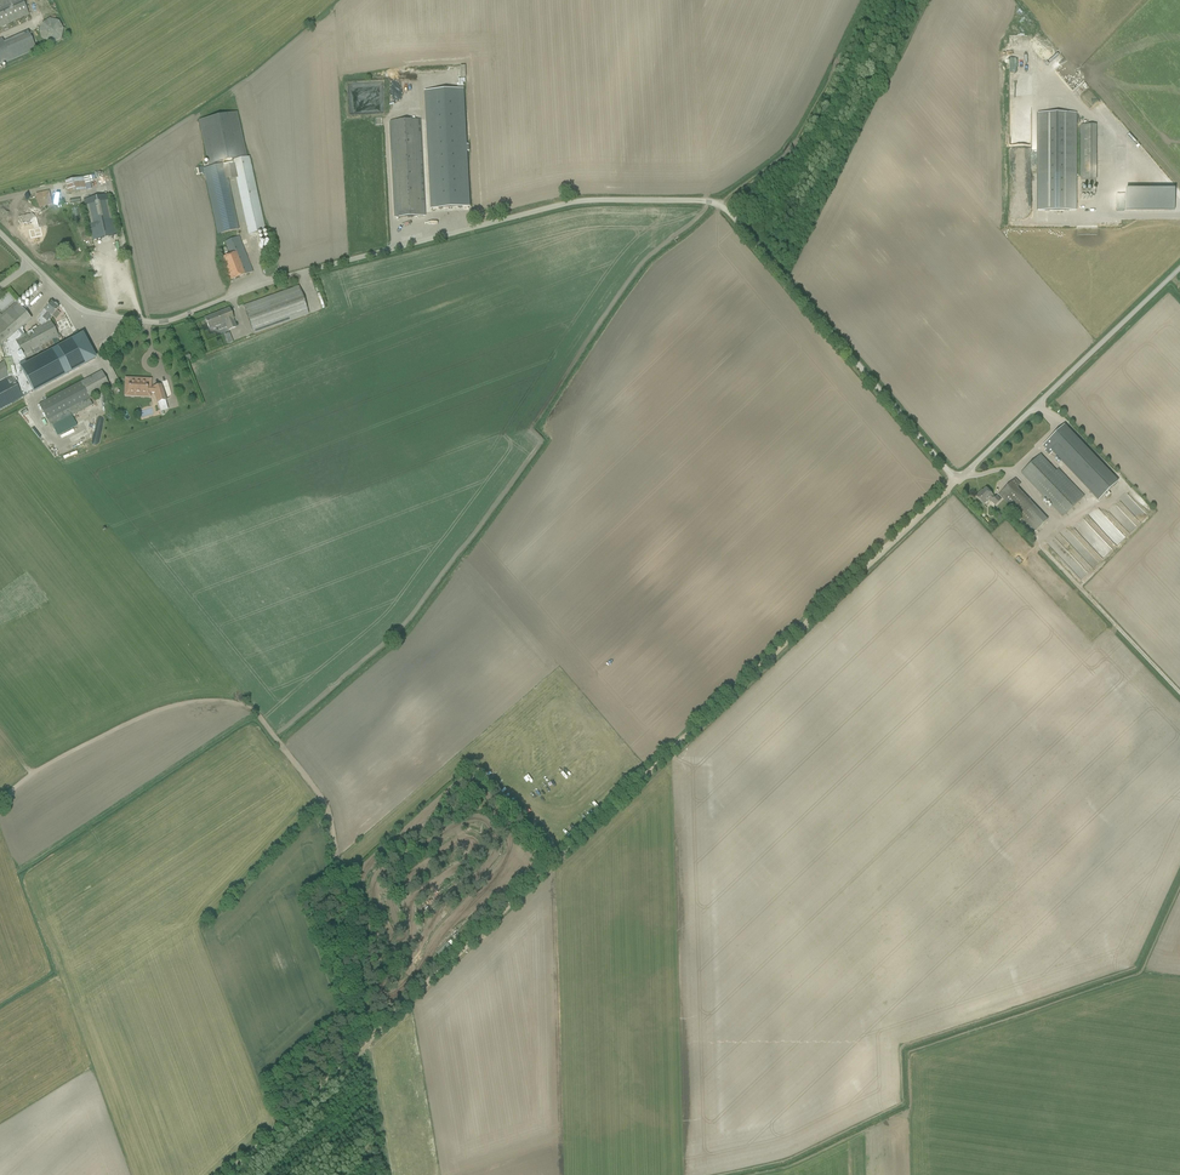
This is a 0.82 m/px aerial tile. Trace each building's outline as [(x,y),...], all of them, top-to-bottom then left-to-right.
[(27,11),(22,0),(0,0),(0,27),(29,14),(27,11)] [(49,17),(40,23),(38,33),(43,42),(53,45),(62,39),(64,29),(59,20),(49,17)] [(1024,21),(1021,24),(1026,30),(1030,27),(1024,21)] [(10,60),(36,49),(28,31),(2,43),(0,38),(0,65),(10,60)] [(464,89),(424,91),(431,209),(470,207),(467,151),(469,151),(469,145),(467,145),(464,89)] [(199,121),(208,164),(222,161),(223,164),(224,163),(225,166),(232,165),(231,160),(231,159),(246,156),(237,113),(199,121)] [(1037,211),(1076,211),(1076,113),(1037,113),(1037,211)] [(424,216),(424,210),(420,119),(392,121),(396,214),(396,217),(411,217),(424,216)] [(1080,125),(1080,180),(1096,180),(1095,125),(1080,125)] [(265,230),(249,156),(231,160),(232,165),(247,234),(265,230)] [(239,229),(225,166),(224,163),(223,164),(206,167),(220,233),(239,229)] [(86,190),(83,177),(64,181),(67,194),(86,190)] [(30,225),(31,229),(44,224),(42,220),(42,219),(38,215),(43,207),(52,205),(49,191),(36,194),(37,203),(30,213),(25,215),(20,224),(26,222),(30,225)] [(1174,211),(1174,191),(1125,191),(1125,210),(1174,211)] [(108,200),(84,205),(89,225),(113,219),(108,200)] [(253,272),(250,266),(239,236),(226,241),(231,255),(220,259),(228,281),(253,272)] [(298,287),(297,287),(243,306),(253,334),(308,314),(298,287)] [(0,382),(0,410),(23,398),(22,397),(33,391),(21,369),(28,365),(25,359),(15,342),(25,336),(22,330),(23,329),(22,328),(31,320),(23,311),(26,309),(24,306),(19,300),(15,304),(1,316),(0,317),(0,346),(4,362),(8,377),(0,382)] [(25,336),(15,342),(25,359),(36,353),(37,355),(39,354),(38,352),(42,350),(44,354),(56,347),(52,340),(57,338),(58,337),(55,330),(52,325),(50,321),(49,320),(52,317),(58,309),(57,308),(57,306),(55,305),(54,305),(50,303),(45,310),(44,309),(39,316),(40,317),(37,321),(37,322),(41,326),(38,328),(33,330),(27,334),(27,335),(25,336)] [(219,331),(226,328),(228,331),(236,328),(229,309),(205,319),(209,329),(217,326),(219,331)] [(224,334),(228,343),(233,342),(230,332),(224,334)] [(28,365),(21,369),(33,391),(33,392),(95,359),(82,335),(57,349),(43,356),(28,365)] [(0,365),(0,382),(8,377),(4,362),(0,365)] [(38,405),(46,421),(47,420),(68,409),(109,387),(101,371),(38,405)] [(147,388),(147,383),(129,382),(128,392),(155,393),(157,402),(165,400),(161,385),(153,387),(153,388),(147,388)] [(24,409),(19,413),(29,424),(33,421),(24,409)] [(47,420),(51,426),(71,415),(68,409),(47,420)] [(1063,426),(1043,446),(1046,449),(1045,450),(1049,455),(1053,452),(1099,500),(1117,483),(1063,426)] [(1063,517),(1082,499),(1085,496),(1058,469),(1055,472),(1040,455),(1021,473),(1063,517)] [(1020,485),(1019,483),(1015,479),(999,494),(1035,532),(1047,521),(1016,489),(1020,485)] [(996,497),(995,498),(993,496),(986,489),(980,494),(980,493),(975,497),(983,505),(989,500),(995,506),(1000,501),(996,497)] [(436,953),(441,959),(452,948),(446,943),(436,953)]
